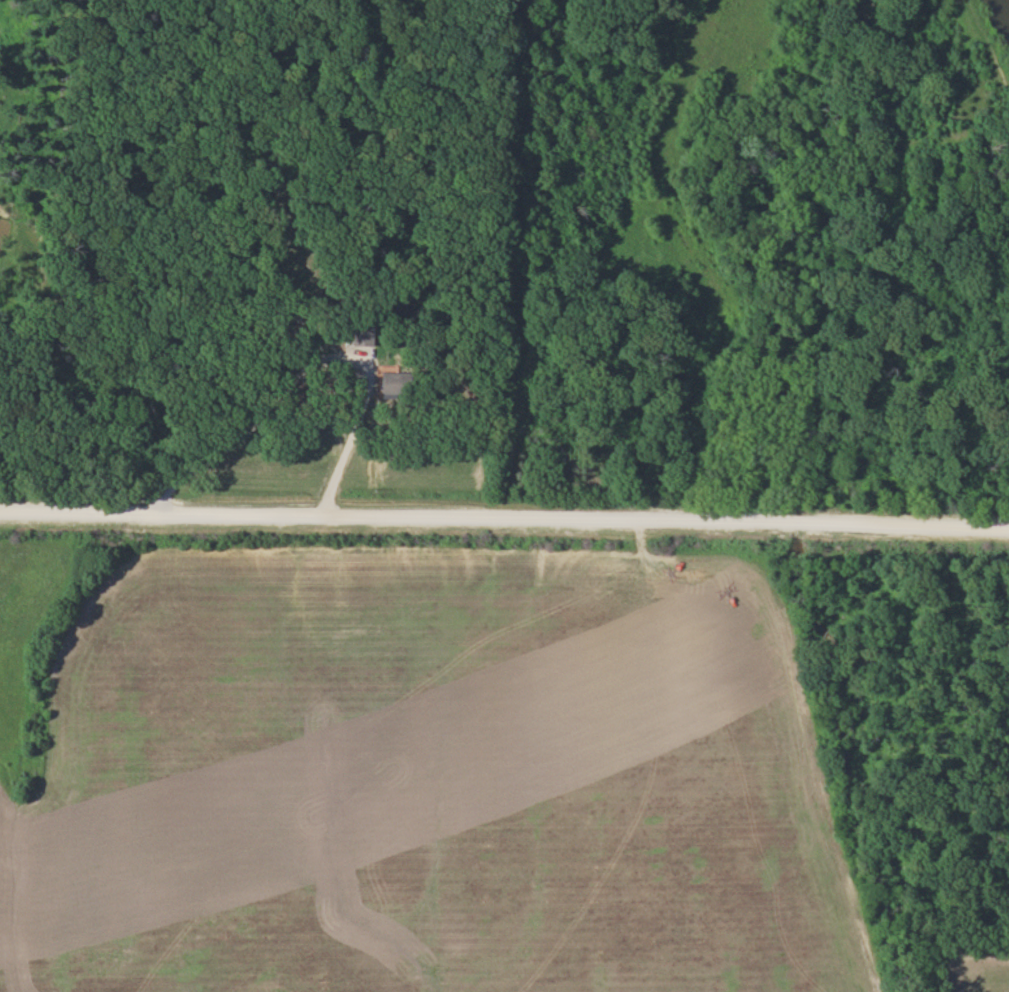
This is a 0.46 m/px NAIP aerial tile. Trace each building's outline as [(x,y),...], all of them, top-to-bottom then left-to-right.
[(370,348),(372,325),(353,324),(351,346),(370,348)] [(376,373),(376,396),(403,396),(403,373),(376,373)]
